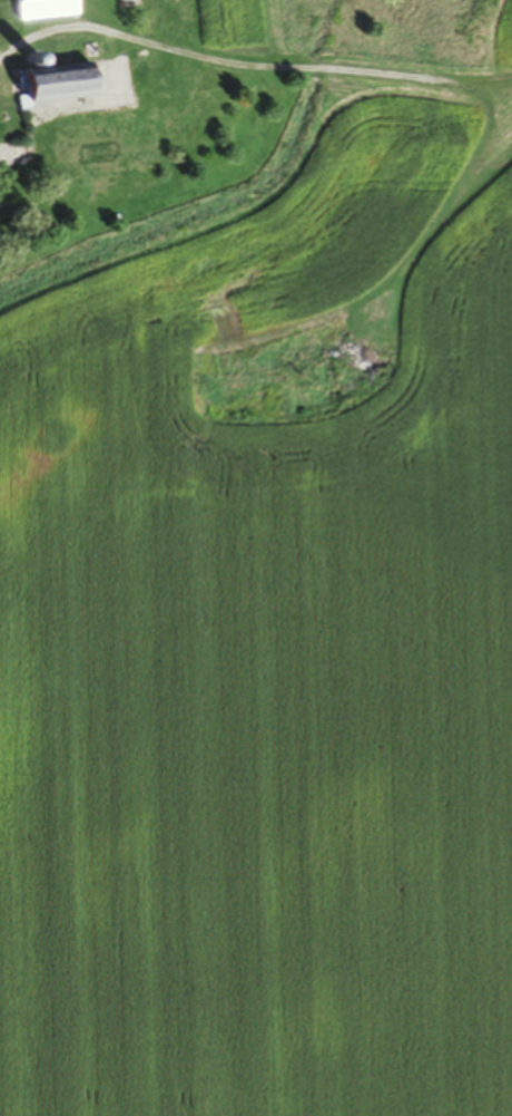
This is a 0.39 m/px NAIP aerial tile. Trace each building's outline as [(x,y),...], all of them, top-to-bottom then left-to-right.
[(71,0),(11,0),(13,25),(72,21),(71,0)] [(26,109),(105,101),(102,67),(23,75),(26,109)]
